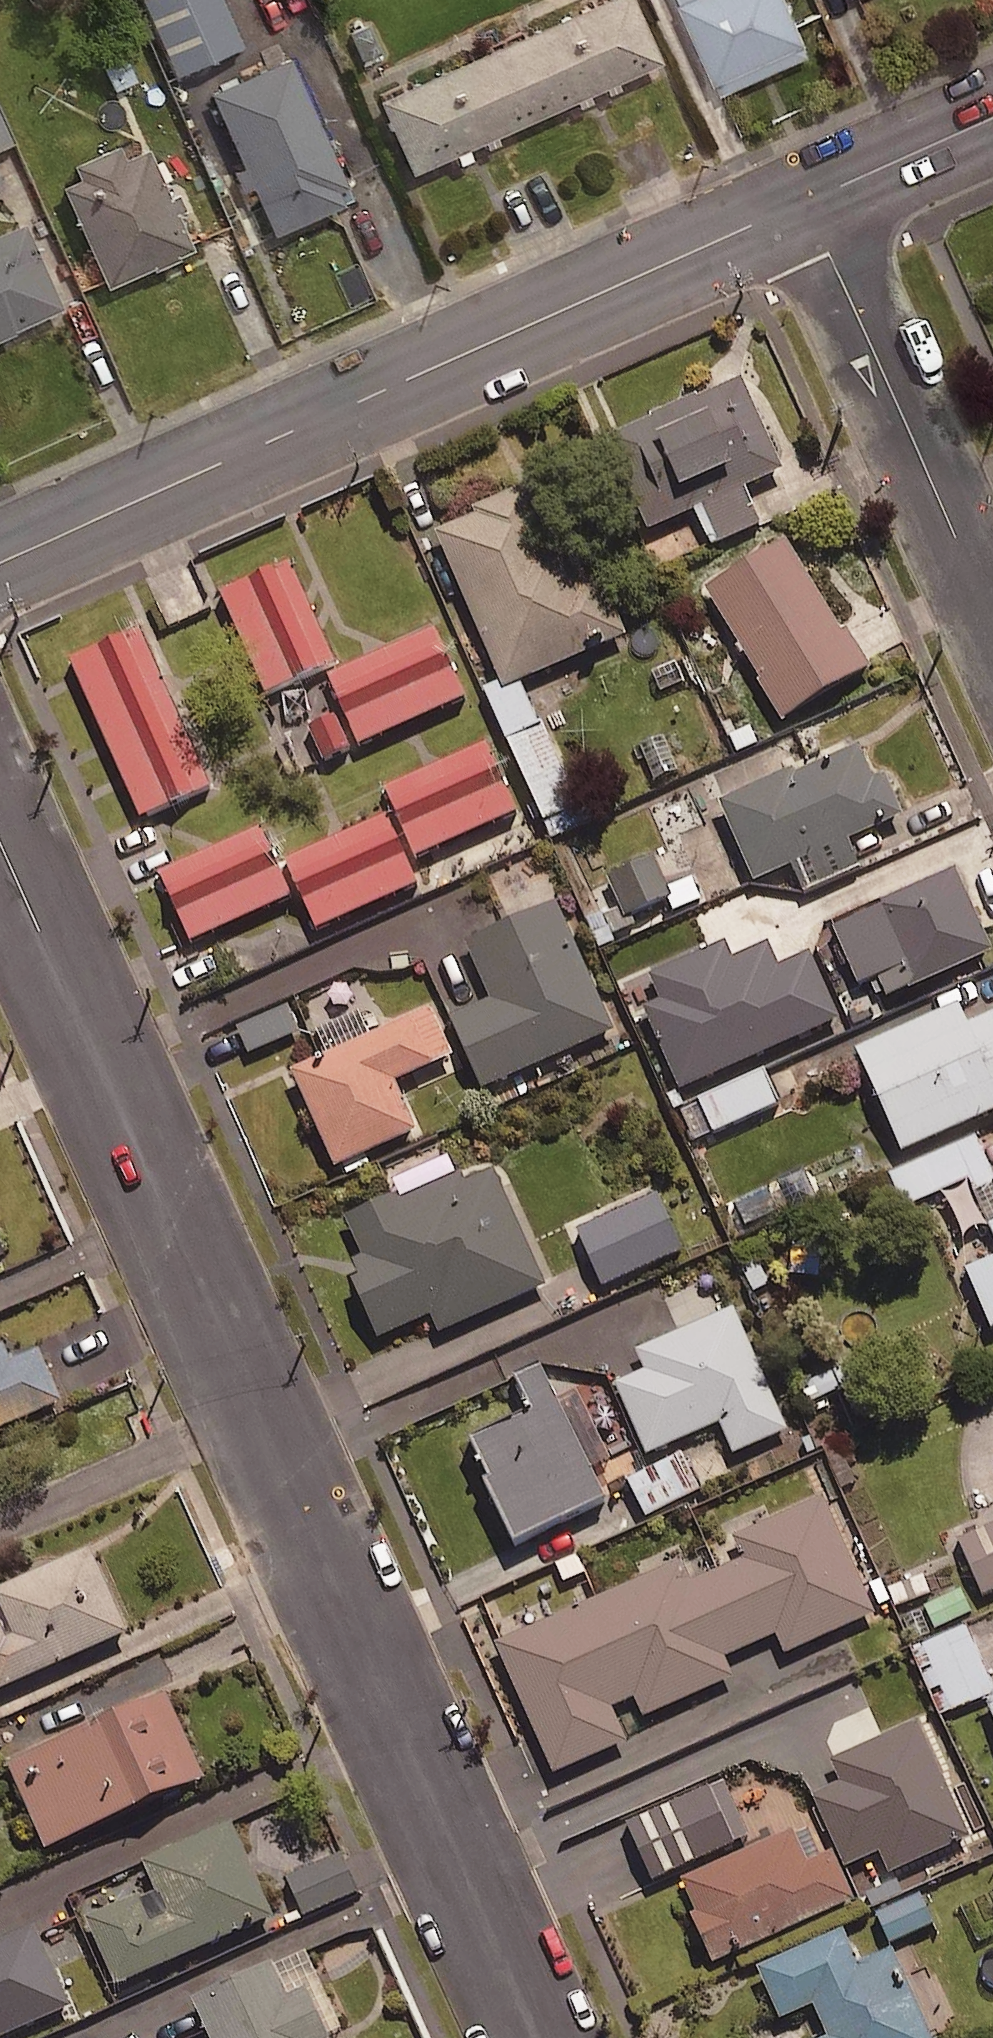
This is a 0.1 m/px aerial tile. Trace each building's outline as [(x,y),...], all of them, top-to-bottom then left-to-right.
[(172,73),(239,42),(219,0),(138,0),(172,73)] [(637,0),(622,0),(384,107),(417,181),(668,68),(637,0)] [(793,0),(698,0),(685,6),(721,87),(814,46),(793,0)] [(352,194),(295,65),(216,99),(279,242),(349,211),(343,197),(352,194)] [(0,120),(0,145),(9,141),(0,120)] [(197,255),(152,155),(129,165),(123,152),(78,172),(84,185),(66,193),(112,294),(197,255)] [(29,228),(0,241),(0,344),(67,315),(29,228)] [(776,467),(733,373),(599,434),(641,527),(776,467)] [(495,690),(625,635),(595,566),(580,572),(566,539),(545,548),(518,485),(466,507),(469,513),(427,530),(495,690)] [(857,668),(778,537),(698,586),(777,717),(857,668)] [(282,559),(211,591),(258,693),(329,660),(282,559)] [(460,696),(427,626),(321,674),(353,745),(460,696)] [(205,786),(132,628),(65,658),(139,816),(205,786)] [(539,725),(518,682),(488,696),(544,819),(581,802),(544,723),(539,725)] [(512,811),(480,742),(380,788),(412,857),(512,811)] [(866,777),(852,744),(787,772),(785,766),(711,799),(747,879),(894,813),(876,773),(866,777)] [(381,812),(277,859),(309,929),(413,882),(381,812)] [(252,825),(152,871),(184,941),(284,895),(252,825)] [(665,890),(654,859),(607,876),(622,916),(670,899),(674,911),(701,901),(693,880),(665,890)] [(947,867),(870,902),(908,984),(985,949),(947,867)] [(606,1028),(548,899),(457,940),(483,997),(443,1015),(474,1086),(606,1028)] [(730,962),(721,943),(646,976),(657,1000),(643,1006),(679,1089),(839,1019),(811,954),(777,969),(766,946),(730,962)] [(959,1022),(950,1002),(848,1047),(894,1152),(992,1108),(992,1007),(959,1022)] [(301,1030),(289,1004),(237,1028),(248,1053),(301,1030)] [(424,1062),(404,1017),(283,1071),(326,1167),(410,1129),(387,1079),(424,1062)] [(779,1103),(764,1070),(679,1109),(694,1142),(779,1103)] [(540,1284),(487,1165),(457,1178),(454,1170),(392,1197),(390,1193),(340,1215),(357,1253),(347,1258),(355,1276),(344,1281),(370,1338),(423,1314),(431,1332),(540,1284)] [(683,1252),(658,1196),(576,1232),(600,1288),(683,1252)] [(0,1233),(0,1271),(14,1264),(0,1233)] [(781,1429),(727,1306),(628,1349),(637,1369),(608,1382),(639,1454),(713,1422),(727,1453),(781,1429)] [(48,1358),(19,1371),(12,1356),(0,1361),(0,1444),(72,1412),(48,1358)] [(550,1394),(457,1438),(475,1478),(471,1480),(502,1544),(600,1497),(550,1394)] [(700,1489),(682,1453),(628,1481),(647,1517),(700,1489)] [(87,1538),(0,1578),(0,1680),(125,1622),(87,1538)] [(690,1606),(578,1656),(598,1699),(587,1704),(608,1751),(731,1695),(690,1606)] [(202,1771),(165,1687),(5,1757),(42,1841),(202,1771)] [(978,1700),(992,1733),(992,1693),(978,1700)] [(882,1739),(869,1709),(825,1728),(848,1780),(817,1794),(848,1865),(881,1850),(891,1871),(967,1838),(917,1724),(882,1739)] [(721,1814),(709,1787),(625,1825),(638,1852),(721,1814)] [(268,1909),(227,1816),(142,1853),(165,1906),(147,1914),(135,1887),(83,1910),(113,1977),(268,1909)] [(784,1827),(671,1879),(686,1913),(681,1915),(703,1964),(846,1899),(824,1851),(799,1862),(784,1827)] [(357,1894),(341,1852),(290,1871),(306,1914),(357,1894)] [(933,1925),(921,1896),(878,1914),(890,1944),(933,1925)] [(31,1916),(0,1929),(0,2031),(68,2001),(31,1916)] [(748,1967),(771,2019),(805,2004),(820,2037),(924,2037),(884,1947),(850,1962),(835,1929),(748,1967)] [(268,1955),(189,1991),(211,2037),(315,2037),(325,2033),(300,1979),(283,1988),(268,1955)]
